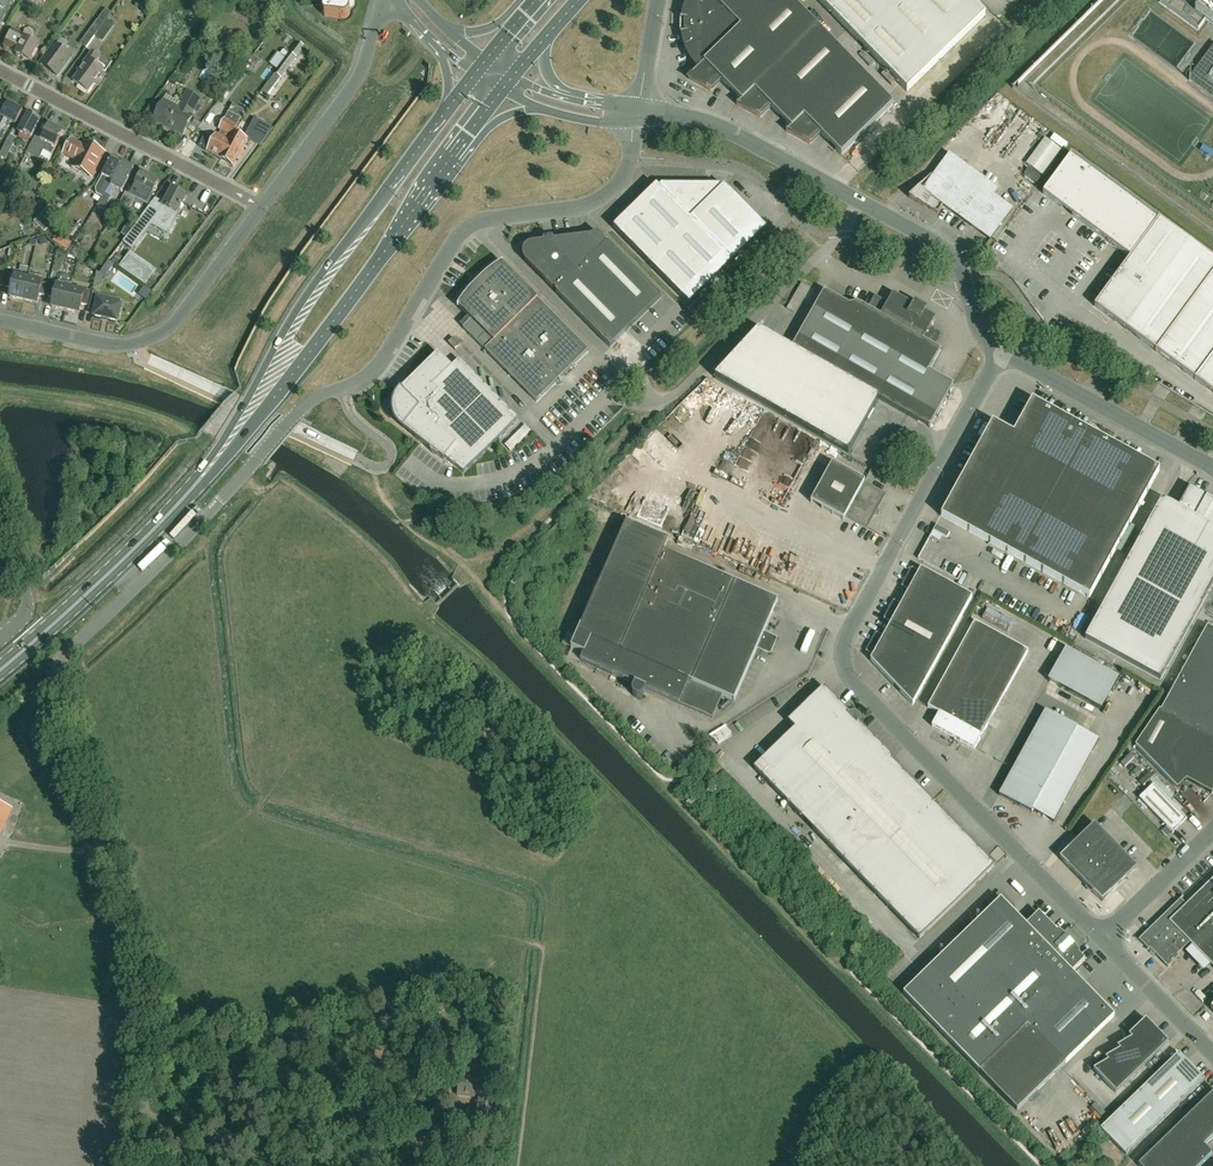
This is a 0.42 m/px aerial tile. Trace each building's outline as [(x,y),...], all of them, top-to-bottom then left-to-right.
[(23,5),(32,10),(37,5),(39,0),(27,0),(23,5)] [(350,9),(349,0),(322,0),(323,14),(324,16),(326,17),(343,19),(347,18),(349,16),(350,12),(350,9)] [(806,142),(810,144),(808,143),(818,133),(841,156),(893,105),(791,0),(689,0),(688,1),(684,10),(682,20),(680,19),(680,20),(684,21),(684,34),(680,34),(680,35),(682,35),(684,45),(687,54),(692,62),(698,69),(688,79),(710,91),(711,90),(709,89),(719,79),(741,102),(738,105),(737,104),(736,105),(760,118),(760,117),(758,116),(769,106),(791,129),(788,132),(787,131),(786,132),(806,142)] [(907,92),(985,16),(970,0),(818,0),(907,92)] [(1021,0),(987,0),(987,1),(1003,17),(1021,0)] [(1159,3),(1197,31),(1204,22),(1208,25),(1212,28),(1212,0),(1161,0),(1159,3)] [(1,25),(10,6),(0,1),(0,27),(1,25)] [(108,20),(103,25),(96,35),(103,40),(114,24),(108,20)] [(103,25),(97,21),(80,44),(86,49),(96,35),(103,25)] [(280,27),(276,33),(290,43),(294,38),(280,27)] [(23,35),(13,30),(5,47),(17,53),(16,55),(23,58),(24,60),(26,61),(28,61),(30,62),(39,46),(30,42),(34,35),(32,31),(29,30),(26,31),(25,32),(23,35)] [(304,47),(300,44),(261,95),(266,99),(297,58),(296,58),(304,47)] [(72,57),(65,52),(55,45),(41,64),(58,77),(72,57)] [(1189,79),(1212,96),(1212,46),(1189,79)] [(290,54),(285,50),(281,55),(279,54),(271,65),(278,70),(290,54)] [(83,69),(74,82),(80,86),(81,88),(83,88),(84,89),(84,91),(86,91),(88,93),(95,84),(98,86),(106,76),(102,74),(104,71),(95,64),(99,58),(92,53),(81,68),(83,69)] [(166,96),(163,101),(153,121),(154,121),(155,120),(173,130),(183,136),(193,117),(191,116),(200,99),(188,92),(179,109),(173,106),(176,101),(166,96)] [(16,123),(22,111),(21,110),(21,109),(21,107),(17,105),(15,106),(15,107),(7,103),(1,115),(1,116),(0,118),(0,135),(8,120),(15,124),(16,123)] [(243,114),(240,112),(231,108),(219,130),(221,131),(219,137),(217,135),(213,142),(204,137),(199,147),(220,158),(234,133),(241,119),(243,114)] [(30,139),(40,120),(28,114),(18,133),(30,139)] [(234,133),(220,158),(222,159),(221,161),(227,164),(228,162),(233,165),(238,156),(239,157),(248,140),(250,142),(261,122),(254,119),(244,138),(234,133)] [(44,134),(38,131),(30,146),(26,154),(39,160),(44,151),(52,154),(63,132),(49,124),(44,134)] [(17,139),(10,136),(0,156),(6,159),(17,139)] [(1054,143),(1048,138),(1028,164),(1046,178),(1071,146),(1059,137),(1054,143)] [(92,176),(104,153),(85,143),(83,147),(71,141),(64,153),(77,160),(73,166),(92,176)] [(1071,155),(1043,194),(1130,258),(1094,306),(1156,352),(1212,275),(1212,259),(1071,155)] [(105,194),(110,186),(111,186),(114,182),(124,164),(112,158),(103,177),(96,189),(97,194),(103,198),(105,194)] [(1012,210),(945,162),(934,177),(932,175),(909,198),(937,213),(943,206),(990,240),(1012,210)] [(124,188),(133,169),(124,164),(114,182),(111,186),(122,192),(124,188)] [(133,188),(129,186),(121,202),(130,207),(135,197),(147,203),(157,182),(140,173),(133,188)] [(767,229),(724,186),(722,189),(719,186),(662,186),(659,188),(656,185),(613,228),(689,306),(767,229)] [(172,189),(165,203),(163,206),(154,201),(124,241),(133,248),(151,224),(168,232),(186,196),(172,189)] [(103,198),(99,206),(104,209),(111,197),(105,194),(103,198)] [(1023,210),(1028,202),(1021,198),(1016,207),(1023,210)] [(44,232),(56,220),(47,209),(34,221),(44,232)] [(553,239),(544,240),(544,241),(543,241),(543,242),(542,242),(542,243),(531,244),(530,244),(529,245),(528,245),(527,246),(526,247),(525,248),(524,249),(523,251),(523,252),(523,253),(523,255),(523,256),(523,257),(524,259),(524,260),(525,261),(553,289),(553,288),(557,292),(556,293),(610,348),(661,297),(607,242),(606,243),(603,240),(604,239),(597,232),(596,233),(595,234),(594,235),(593,236),(592,236),(590,237),(555,241),(554,241),(554,240),(553,240),(553,239)] [(77,247),(74,245),(69,252),(73,254),(77,247)] [(129,257),(122,268),(132,276),(146,285),(149,280),(147,279),(151,273),(140,265),(129,257)] [(471,320),(464,327),(463,328),(536,402),(589,351),(502,264),(503,263),(499,265),(495,268),(491,270),(488,273),(484,276),(481,279),(477,282),(475,285),(470,290),(467,294),(464,298),(461,302),(457,307),(458,308),(459,307),(471,320)] [(10,297),(24,301),(30,274),(29,274),(29,277),(9,272),(6,287),(12,289),(10,297)] [(30,274),(24,301),(38,304),(39,295),(46,297),(48,285),(42,283),(44,278),(30,274)] [(1156,352),(1212,394),(1212,275),(1156,352)] [(66,310),(72,284),(58,281),(57,286),(51,285),(48,297),(54,298),(52,307),(66,310)] [(72,284),(66,310),(80,313),(82,305),(88,306),(91,291),(72,287),(72,284)] [(824,291),(796,341),(791,349),(880,399),(930,428),(954,385),(929,371),(941,350),(932,345),(939,335),(928,329),(934,319),(924,313),(926,311),(915,305),(913,307),(893,296),(888,306),(878,300),(871,311),(858,303),(850,305),(824,291)] [(121,306),(120,306),(99,301),(100,294),(93,292),(90,307),(96,308),(94,317),(118,322),(121,306)] [(758,330),(714,378),(848,454),(880,399),(791,349),(770,337),(758,330)] [(461,345),(453,338),(448,343),(455,350),(461,345)] [(438,354),(412,380),(412,381),(413,380),(414,381),(402,393),(400,395),(399,396),(398,398),(397,399),(396,402),(396,403),(395,406),(395,407),(396,413),(396,414),(397,417),(397,418),(398,420),(399,421),(401,423),(401,424),(403,426),(417,437),(416,438),(416,437),(415,438),(444,460),(445,459),(464,473),(518,420),(459,360),(452,368),(438,354)] [(1089,598),(1159,471),(1106,442),(1092,429),(1089,432),(1086,429),(1085,430),(1032,401),(1013,435),(992,423),(941,517),(1089,598)] [(513,452),(535,432),(528,425),(506,445),(513,452)] [(865,482),(832,464),(811,503),(844,521),(846,516),(867,528),(874,515),(879,515),(879,506),(885,495),(864,484),(865,482)] [(1085,639),(1161,680),(1212,585),(1212,500),(1190,488),(1178,508),(1161,499),(1085,639)] [(635,686),(633,690),(632,691),(632,692),(632,693),(632,694),(633,695),(633,696),(634,697),(635,698),(636,698),(637,699),(638,699),(639,699),(640,699),(641,699),(642,698),(643,698),(643,697),(644,696),(645,695),(647,691),(712,720),(722,697),(734,702),(758,647),(769,652),(774,640),(763,635),(778,602),(664,552),(669,541),(626,522),(571,649),(584,654),(580,662),(635,686)] [(933,531),(947,538),(950,533),(936,525),(933,531)] [(902,603),(953,631),(972,597),(921,569),(919,572),(913,569),(913,570),(904,587),(903,587),(903,588),(909,591),(902,603)] [(935,665),(953,631),(902,603),(901,604),(896,601),(895,602),(896,602),(886,620),(886,619),(885,620),(891,623),(883,637),(935,665)] [(928,708),(939,714),(932,727),(974,750),(1028,652),(974,623),(928,708)] [(1135,746),(1177,790),(1186,781),(1212,795),(1212,792),(1212,630),(1207,626),(1168,698),(1161,711),(1159,710),(1135,746)] [(867,653),(873,656),(871,660),(913,705),(935,665),(883,637),(878,634),(877,634),(878,635),(868,652),(867,653)] [(1048,681),(1050,682),(1101,710),(1119,678),(1066,649),(1048,681)] [(795,729),(754,769),(920,939),(994,867),(891,761),(893,759),(859,724),(857,726),(847,715),(849,713),(824,688),(788,722),(795,729)] [(999,796),(1031,813),(1033,811),(1054,822),(1099,740),(1045,710),(999,796)] [(732,733),(726,726),(710,736),(718,745),(732,736),(732,733)] [(1153,785),(1139,799),(1173,833),(1187,820),(1153,785)] [(12,809),(0,803),(0,834),(12,809)] [(774,818),(767,823),(775,834),(782,829),(774,818)] [(1095,824),(1060,858),(1102,902),(1137,868),(1095,824)] [(1139,940),(1148,950),(1150,949),(1156,955),(1168,967),(1175,960),(1179,957),(1178,955),(1190,943),(1193,947),(1211,966),(1212,967),(1212,879),(1186,905),(1181,900),(1181,899),(1169,910),(1139,940)] [(1001,899),(903,994),(979,1072),(1017,1111),(1017,1110),(1065,1064),(1100,1030),(1114,1016),(1082,983),(1074,974),(1072,973),(1085,961),(1081,956),(1077,952),(1073,948),(1074,947),(1065,937),(1063,938),(1059,934),(1039,914),(1039,913),(1026,925),(1025,924),(1023,923),(1001,899)] [(1131,1039),(1132,1039),(1151,1059),(1168,1043),(1146,1019),(1128,1036),(1131,1039)] [(1119,1050),(1120,1050),(1140,1070),(1151,1059),(1132,1039),(1131,1039),(1117,1047),(1119,1050)] [(1108,1062),(1108,1061),(1128,1082),(1140,1070),(1120,1050),(1119,1050),(1105,1059),(1108,1062)] [(1126,1156),(1204,1080),(1179,1053),(1100,1129),(1126,1156)] [(1108,1061),(1108,1062),(1093,1070),(1096,1073),(1116,1093),(1128,1082),(1108,1061)] [(460,1076),(458,1096),(460,1096),(477,1098),(474,1125),(476,1125),(490,1127),(495,1127),(496,1115),(502,1066),(488,1065),(481,1064),(479,1079),(462,1077),(460,1076)] [(1138,1165),(1139,1165),(1201,1165),(1212,1155),(1204,1147),(1205,1145),(1212,1138),(1212,1093),(1138,1165)]
